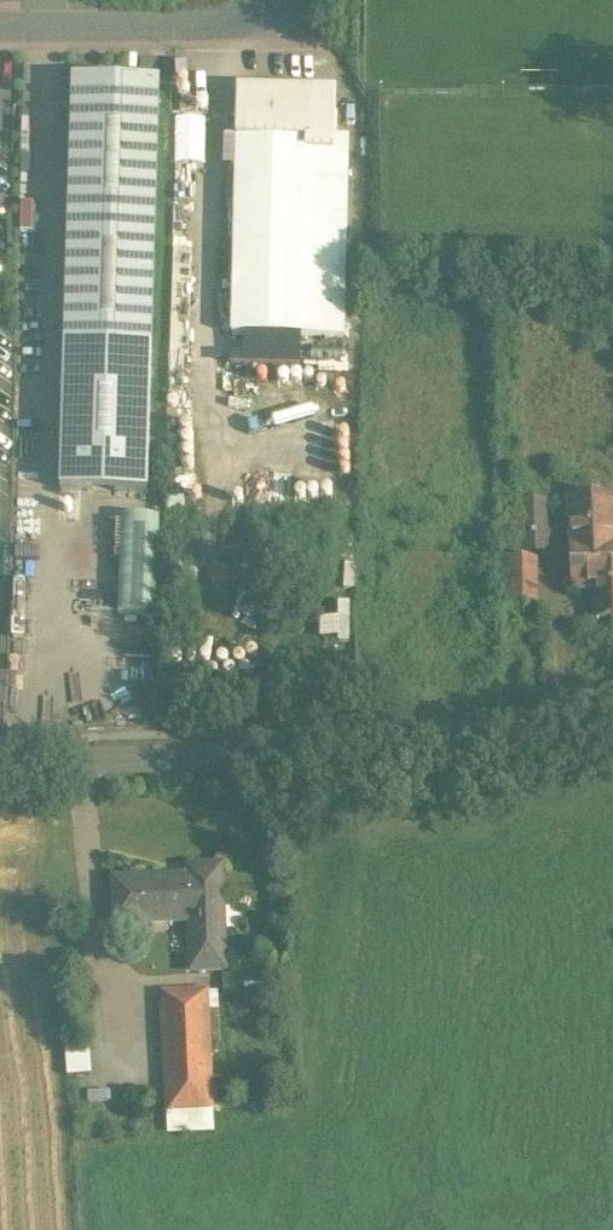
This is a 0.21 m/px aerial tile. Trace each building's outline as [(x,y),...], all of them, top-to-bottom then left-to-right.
[(160,81),(72,78),(58,490),(146,493),(160,81)] [(335,92),(237,90),(236,138),(236,139),(254,139),(334,141),(334,139),(335,92)] [(254,139),(236,139),(232,334),(344,336),(349,139),(334,139),(334,141),(254,139)] [(196,327),(170,327),(169,353),(196,354),(196,327)] [(597,507),(596,496),(570,497),(572,542),(571,542),(572,588),(595,587),(596,603),(600,603),(600,614),(612,614),(612,618),(612,521),(612,506),(597,507)] [(546,551),(544,499),(523,499),(525,550),(525,551),(546,551)] [(167,613),(167,514),(128,515),(128,613),(167,613)] [(529,560),(498,560),(499,601),(529,602),(528,577),(529,560)] [(221,866),(188,867),(189,877),(114,879),(116,923),(190,920),(192,970),(225,969),(221,866)] [(206,991),(162,993),(168,1112),(212,1110),(221,1110),(220,1087),(211,1088),(206,991)] [(168,1112),(168,1131),(213,1129),(212,1110),(168,1112)]
